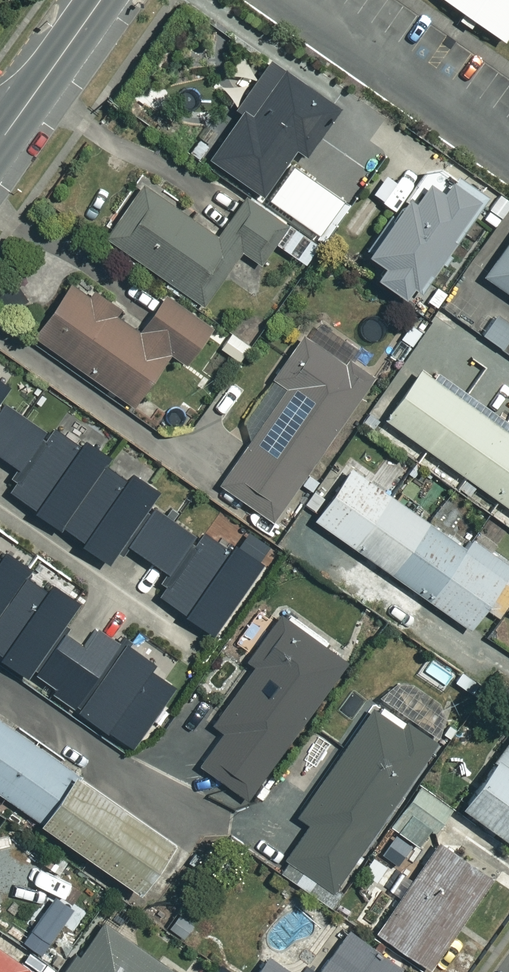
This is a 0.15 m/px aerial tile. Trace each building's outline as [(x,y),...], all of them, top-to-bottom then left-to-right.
[(504,39),(508,32),(508,0),(450,0),(504,39)] [(248,193),(303,231),(333,191),(284,156),(292,145),(300,151),(334,104),(281,65),(251,106),(245,102),(207,153),(252,187),(248,193)] [(370,269),(398,289),(406,278),(415,284),(479,198),(430,162),(408,192),(403,188),(361,245),(378,257),(370,269)] [(303,231),(248,193),(217,235),(143,180),(105,233),(199,302),(239,248),(256,260),(272,239),(302,261),(317,242),(304,232),(303,231)] [(481,272),(508,292),(508,232),(481,272)] [(115,305),(70,273),(30,332),(131,402),(167,350),(185,362),(210,325),(161,292),(135,329),(110,312),(115,305)] [(259,323),(234,316),(229,334),(254,341),(259,323)] [(305,325),(237,422),(250,430),(215,480),(270,519),(373,372),(305,325)] [(416,365),(382,413),(508,505),(508,431),(416,365)] [(158,563),(152,572),(165,581),(157,592),(210,629),(255,564),(199,526),(194,533),(145,499),(150,491),(0,388),(0,452),(17,464),(3,485),(108,558),(122,538),(158,563)] [(305,503),(312,508),(309,513),(465,624),(480,603),(496,614),(508,596),(508,564),(467,534),(460,543),(346,461),(328,486),(321,481),(305,503)] [(0,540),(0,653),(131,747),(185,671),(100,610),(79,639),(61,626),(82,598),(0,540)] [(349,661),(283,614),(249,661),(256,666),(215,725),(224,732),(200,766),(250,801),(349,661)] [(450,715),(396,678),(371,713),(366,710),(295,812),(307,820),(275,867),(322,900),(450,715)] [(0,719),(0,792),(133,885),(167,836),(0,719)] [(455,797),(505,833),(508,827),(508,723),(455,797)] [(447,806),(419,782),(387,820),(414,843),(447,806)] [(487,873),(436,839),(375,929),(427,964),(487,873)] [(101,919),(64,971),(176,971),(101,919)] [(22,962),(31,949),(6,932),(0,941),(0,971),(38,971),(22,962)] [(353,932),(325,971),(392,971),(398,964),(353,932)] [(264,952),(250,971),(293,971),(264,952)]
